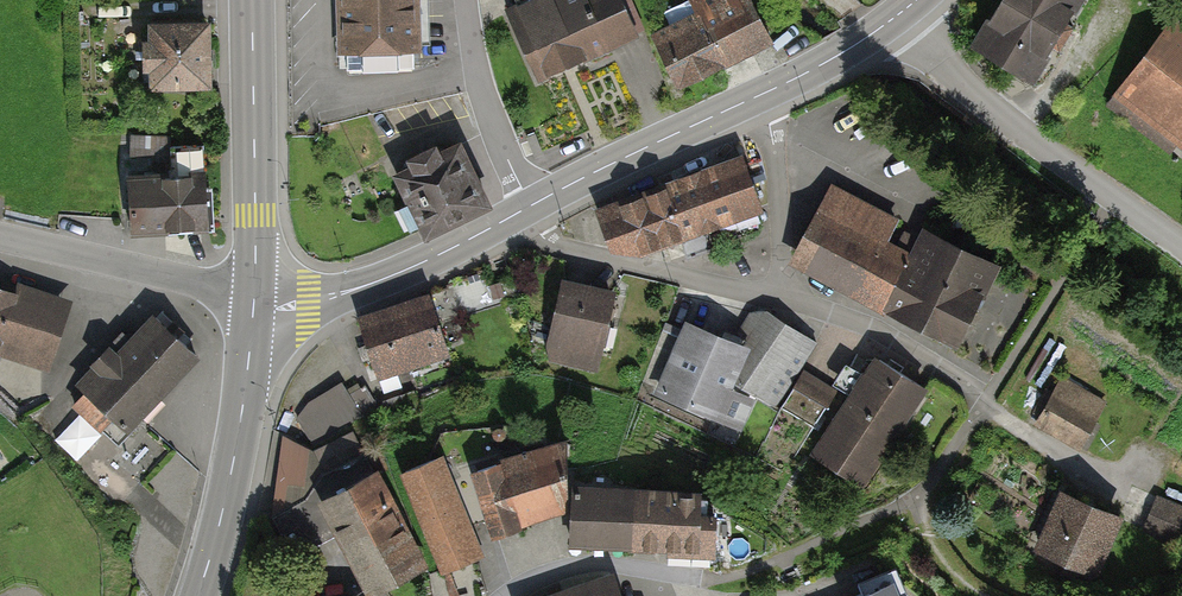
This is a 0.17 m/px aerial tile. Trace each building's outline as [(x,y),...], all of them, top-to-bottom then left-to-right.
[(336,54),(415,53),(414,0),(334,0),(336,54)] [(638,33),(623,0),(529,0),(506,10),(537,79),(638,33)] [(774,39),(755,0),(683,0),(692,17),(651,37),(675,87),(774,39)] [(965,40),(1031,81),(1080,0),(989,0),(965,40)] [(1178,16),(1115,97),(1181,148),(1181,20),(1178,16)] [(211,86),(209,28),(145,29),(146,88),(211,86)] [(489,198),(461,144),(441,154),(437,145),(404,162),(408,168),(392,177),(420,232),(489,198)] [(759,207),(741,159),(665,188),(683,236),(689,253),(722,241),(716,223),(759,207)] [(210,226),(206,168),(126,174),(130,231),(210,226)] [(813,258),(808,266),(955,342),(995,264),(928,230),(922,241),(905,232),(897,249),(884,243),(896,220),(830,186),(797,250),(813,258)] [(683,236),(665,188),(598,211),(611,246),(642,251),(683,236)] [(549,357),(594,367),(611,294),(565,283),(549,357)] [(0,291),(0,354),(45,369),(64,311),(0,291)] [(446,345),(430,297),(360,320),(368,344),(359,347),(363,359),(372,356),(376,369),(446,345)] [(769,311),(745,347),(732,380),(774,406),(816,342),(769,311)] [(126,430),(195,354),(156,319),(133,343),(122,333),(95,364),(104,372),(75,405),(102,430),(113,418),(126,430)] [(745,347),(689,325),(663,392),(719,414),(732,380),(745,347)] [(923,389),(878,360),(815,456),(860,485),(923,389)] [(833,395),(801,376),(780,408),(764,443),(794,458),(833,395)] [(1096,398),(1062,379),(1039,423),(1080,445),(1097,413),(1090,409),(1096,398)] [(349,398),(340,383),(294,410),(315,445),(361,418),(359,414),(374,404),(364,389),(349,398)] [(55,438),(80,462),(106,436),(81,411),(55,438)] [(420,563),(353,433),(317,452),(334,486),(274,519),(295,558),(342,533),(372,589),(420,563)] [(567,443),(478,471),(496,527),(568,504),(567,443)] [(475,558),(434,459),(405,471),(446,570),(475,558)] [(699,497),(575,490),(571,542),(713,547),(714,515),(698,514),(699,497)] [(1117,518),(1064,495),(1041,548),(1067,559),(1062,571),(1090,583),(1117,518)] [(1157,496),(1143,530),(1176,544),(1181,531),(1181,507),(1157,496)] [(555,595),(618,595),(611,576),(555,595)] [(890,581),(856,595),(897,595),(890,581)]
